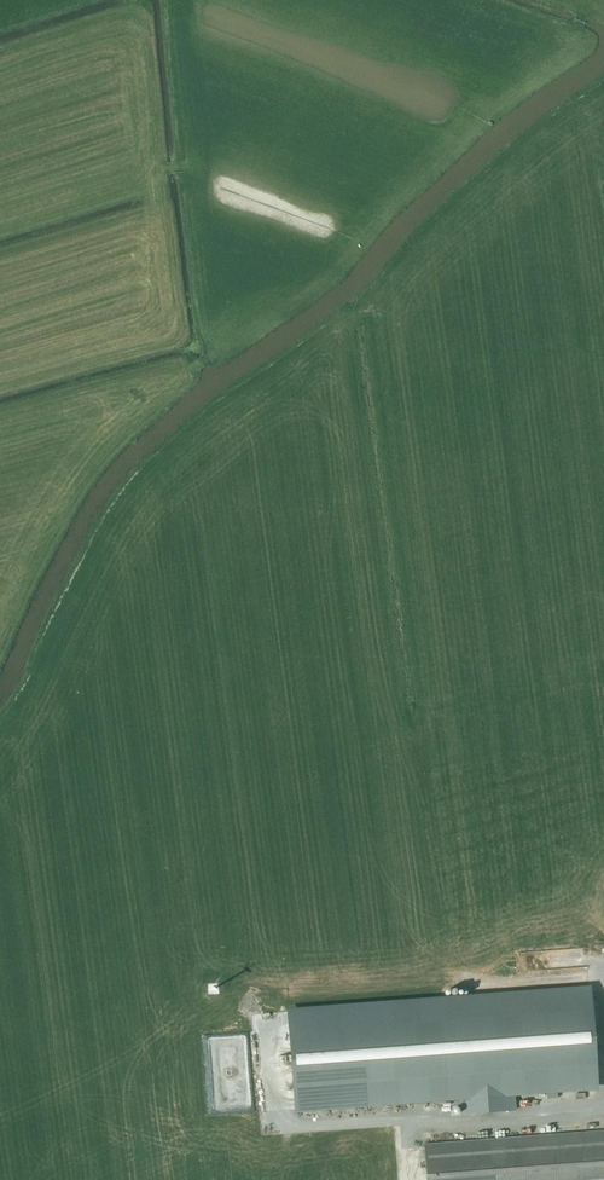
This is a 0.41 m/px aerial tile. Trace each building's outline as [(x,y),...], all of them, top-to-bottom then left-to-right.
[(459,1108),(458,1107),(457,1107),(456,1107),(455,1107),(454,1107),(454,1108),(453,1108),(453,1109),(453,1110),(453,1111),(453,1112),(454,1113),(455,1114),(456,1114),(457,1113),(458,1113),(459,1112),(461,1112),(461,1113),(481,1112),(480,1094),(493,1093),(495,1111),(515,1109),(514,1092),(597,1086),(589,989),(288,1012),(295,1109),(459,1096),(460,1108),(459,1108)] [(424,1144),(427,1179),(603,1179),(603,1130),(424,1144)]
